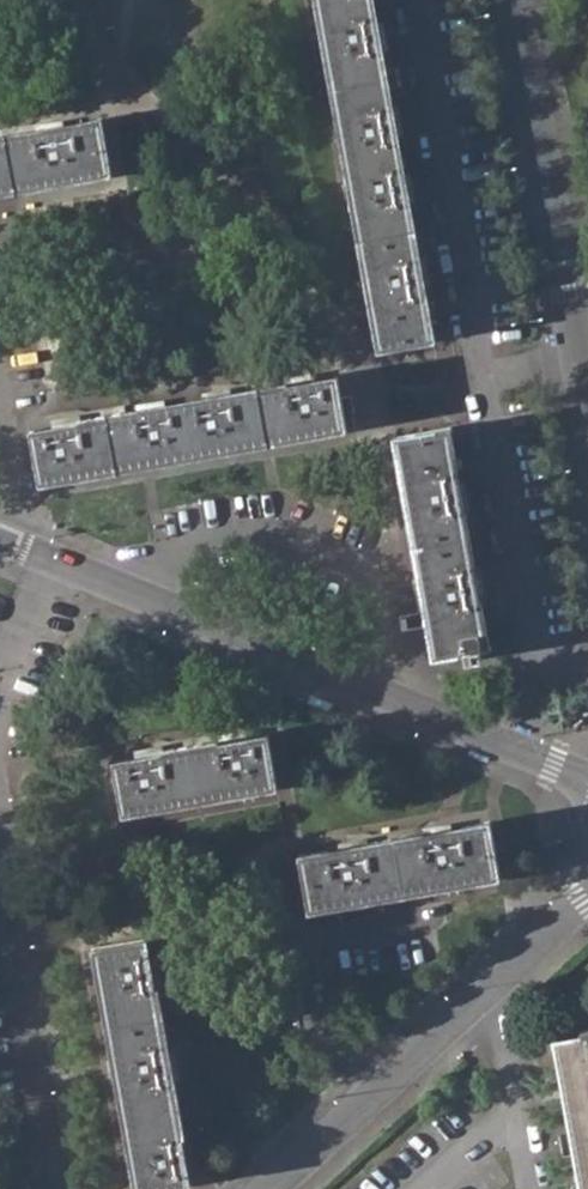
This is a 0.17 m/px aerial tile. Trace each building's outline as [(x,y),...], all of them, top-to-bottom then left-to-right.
[(378,351),(432,341),(417,276),(424,275),(421,261),(415,263),(414,258),(417,258),(407,204),(405,204),(403,197),(408,196),(406,182),(401,183),(391,128),(398,127),(394,111),(388,112),(387,106),(390,105),(381,53),(378,53),(377,46),(382,45),(380,30),(374,31),(368,0),(316,0),(378,351)] [(110,175),(100,122),(56,132),(55,127),(41,128),(43,134),(33,136),(32,134),(0,140),(0,195),(110,175)] [(153,402),(140,406),(141,413),(134,415),(134,412),(80,422),(80,425),(76,425),(74,417),(59,421),(61,429),(31,434),(42,486),(344,430),(341,415),(353,413),(350,394),(338,396),(334,377),(307,382),(306,375),(290,378),(292,385),(284,386),(283,384),(231,394),(231,397),(225,398),(223,390),(210,393),(211,400),(155,411),(153,402)] [(455,491),(452,473),(455,472),(447,429),(394,439),(433,659),(487,650),(479,606),(476,607),(472,584),(480,583),(477,569),(470,570),(469,567),(472,566),(462,512),(459,512),(458,505),(466,504),(463,490),(455,491)] [(217,743),(162,752),(163,755),(157,756),(155,749),(141,752),(142,758),(114,764),(123,816),(276,787),(266,736),(239,740),(238,733),(222,736),(223,744),(217,745),(217,743)] [(309,911),(497,877),(486,822),(460,826),(461,830),(440,833),(439,825),(424,828),(426,836),(420,837),(419,834),(367,844),(367,846),(361,847),(360,839),(343,843),(344,850),(327,853),(326,850),(299,854),(309,911)] [(136,1188),(174,1188),(189,1186),(183,1156),(190,1155),(186,1141),(181,1141),(180,1137),(182,1136),(173,1083),(170,1083),(168,1073),(175,1072),(172,1056),(165,1058),(162,1039),(165,1038),(156,988),(153,988),(151,980),(159,979),(155,963),(148,964),(144,938),(92,948),(136,1188)] [(579,1030),(580,1035),(552,1039),(578,1188),(587,1188),(587,1029),(579,1030)]
